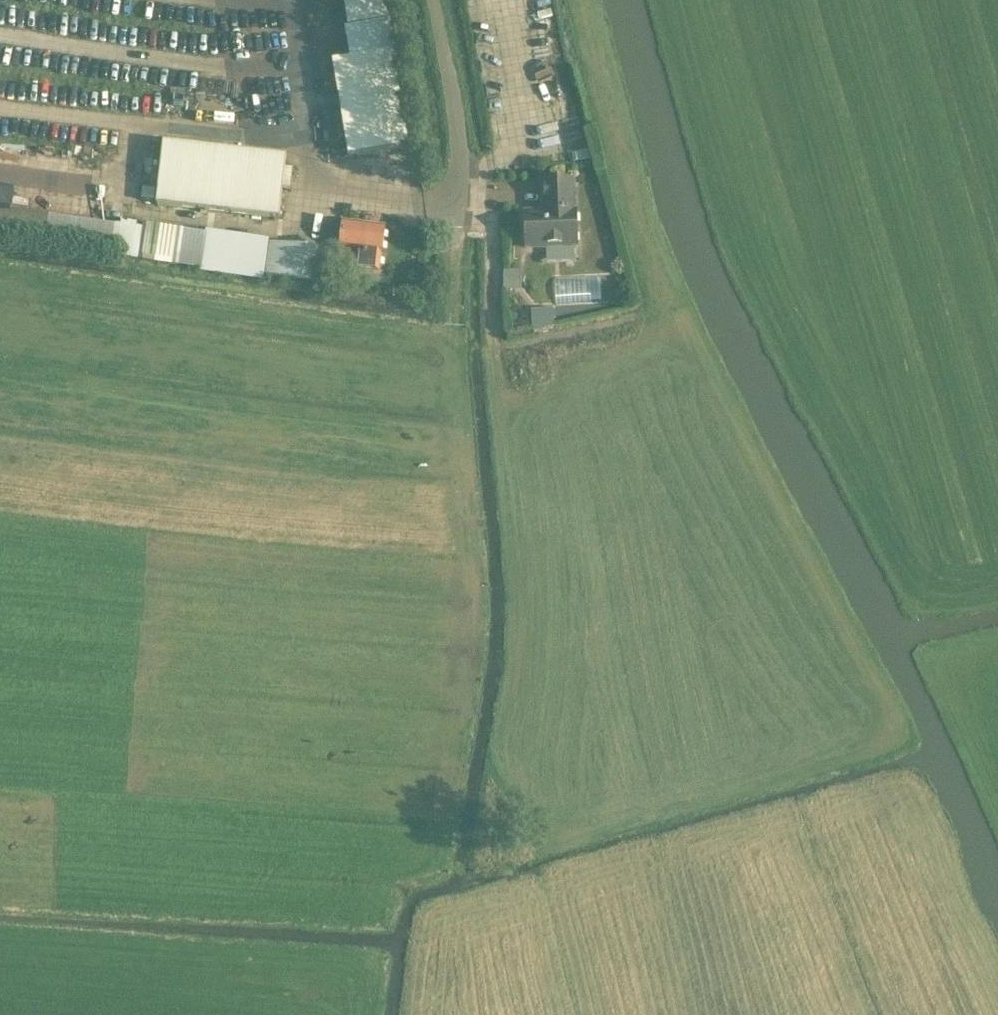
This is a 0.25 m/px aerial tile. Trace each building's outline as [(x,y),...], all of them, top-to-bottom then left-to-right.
[(384,0),(352,0),(343,2),(350,46),(390,39),(384,0)] [(529,42),(530,52),(554,50),(553,39),(529,42)] [(409,147),(393,53),(333,63),(348,157),(409,147)] [(164,144),(156,205),(279,220),(286,158),(164,144)] [(574,162),(591,159),(589,150),(572,153),(574,162)] [(543,211),(525,211),(525,216),(526,250),(579,248),(577,210),(576,210),(575,179),(542,180),(542,185),(543,208),(543,211)] [(154,200),(155,189),(143,188),(142,199),(154,200)] [(343,222),(340,251),(355,253),(353,268),(378,271),(380,256),(381,256),(384,228),(343,222)] [(333,252),(270,244),(265,278),(328,286),(333,252)] [(505,270),(505,288),(519,288),(519,270),(505,270)] [(554,277),(555,304),(617,302),(616,276),(554,277)] [(553,328),(552,307),(529,308),(530,329),(553,328)]
